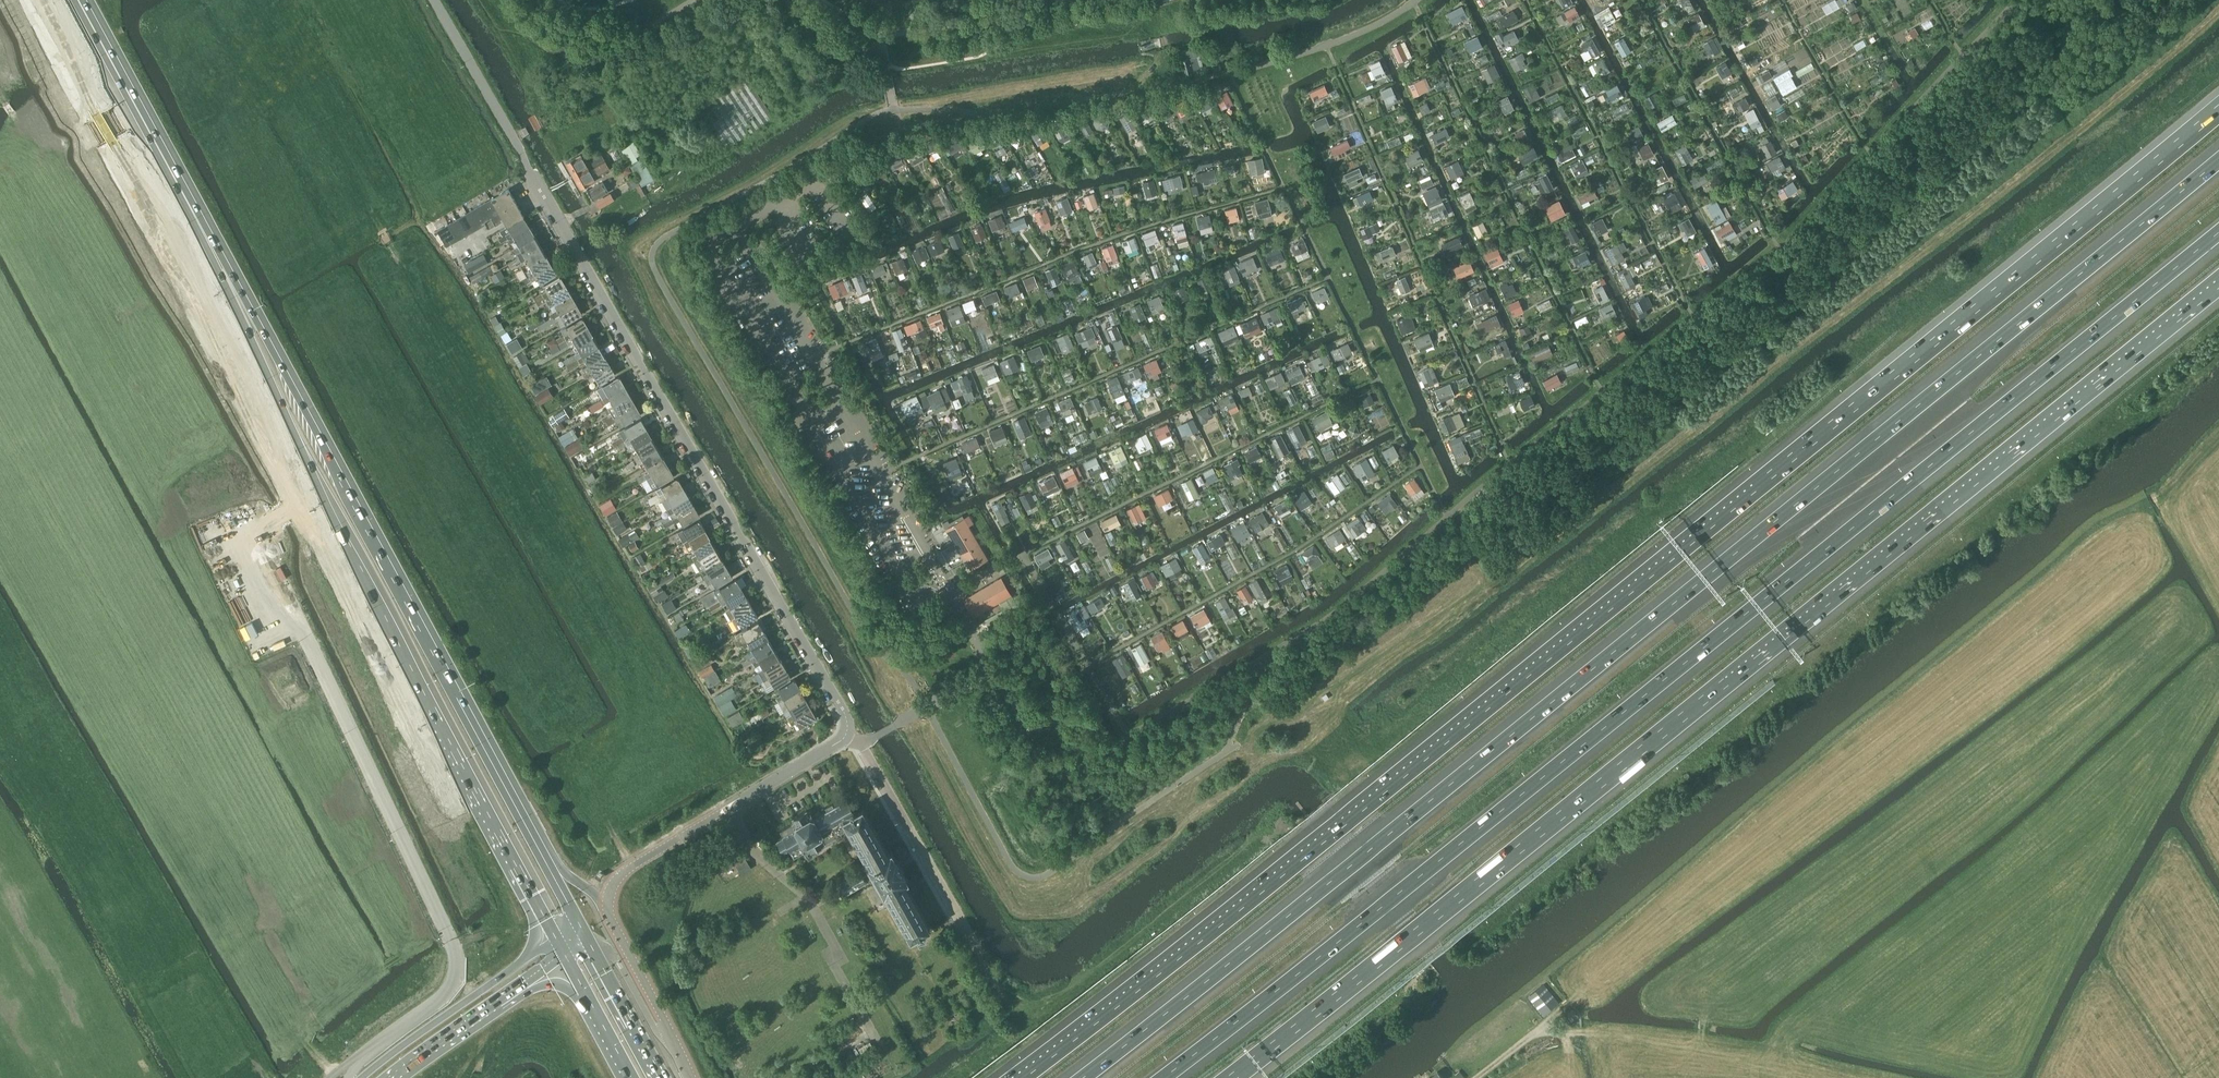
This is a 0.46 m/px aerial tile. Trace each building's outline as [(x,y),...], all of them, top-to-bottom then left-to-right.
[(1679,0),(1686,14),(1695,10),(1690,0),(1680,0),(1679,0)] [(1854,1),(1846,6),(1849,12),(1857,8),(1854,1)] [(1462,6),(1452,11),(1457,22),(1467,16),(1462,6)] [(1564,12),(1561,13),(1563,18),(1567,17),(1570,22),(1580,17),(1574,6),(1564,12)] [(1611,10),(1596,18),(1601,28),(1605,26),(1616,20),(1611,10)] [(1499,19),(1495,21),(1499,29),(1503,27),(1517,19),(1513,11),(1498,18),(1499,19)] [(1699,12),(1687,18),(1693,31),(1705,25),(1699,12)] [(1858,12),(1851,15),(1855,22),(1861,19),(1858,12)] [(1501,31),(1496,34),(1502,46),(1513,41),(1509,32),(1503,35),(1501,31)] [(1477,36),(1465,42),(1470,52),(1482,46),(1477,36)] [(1592,38),(1581,44),(1585,51),(1588,49),(1592,57),(1597,54),(1599,52),(1592,38)] [(1713,38),(1703,43),(1710,56),(1720,51),(1713,38)] [(1621,39),(1614,43),(1622,57),(1628,53),(1621,39)] [(1742,39),(1736,42),(1738,46),(1740,49),(1746,46),(1742,39)] [(1400,43),(1392,47),(1399,62),(1407,58),(1400,43)] [(1194,56),(1179,60),(1183,73),(1197,69),(1197,72),(1204,70),(1199,50),(1193,52),(1194,56)] [(1521,52),(1508,58),(1514,70),(1525,65),(1522,59),(1524,58),(1521,52)] [(1881,53),(1875,56),(1878,62),(1884,59),(1881,53)] [(1594,67),(1590,69),(1593,75),(1597,73),(1599,72),(1602,70),(1607,68),(1602,58),(1591,63),(1592,63),(1594,67)] [(1884,61),(1880,64),(1883,69),(1888,66),(1887,66),(1889,64),(1887,59),(1884,61)] [(1379,60),(1369,65),(1371,70),(1375,78),(1375,80),(1386,75),(1379,60)] [(1732,73),(1726,62),(1718,67),(1724,77),(1732,73)] [(1218,64),(1211,65),(1212,72),(1219,71),(1219,70),(1218,64)] [(1494,64),(1482,69),(1487,82),(1500,76),(1497,72),(1495,73),(1493,67),(1495,66),(1494,64)] [(1769,72),(1762,76),(1765,81),(1772,77),(1769,72)] [(774,117),(745,73),(698,104),(727,148),(774,117)] [(1419,80),(1409,84),(1414,96),(1424,91),(1419,80)] [(1612,86),(1605,90),(1611,100),(1622,94),(1616,84),(1612,86)] [(1324,85),(1309,92),(1313,100),(1328,93),(1324,85)] [(1390,85),(1380,90),(1386,103),(1387,102),(1388,104),(1395,101),(1394,99),(1396,98),(1390,85)] [(1530,85),(1524,88),(1530,102),(1540,97),(1536,89),(1533,90),(1530,85)] [(1227,91),(1215,97),(1222,109),(1233,103),(1227,91)] [(1745,97),(1732,104),(1737,112),(1750,105),(1747,100),(1750,98),(1748,94),(1745,96),(1745,97)] [(1206,95),(1196,101),(1202,112),(1214,105),(1209,96),(1207,97),(1206,95)] [(1508,96),(1498,100),(1505,114),(1506,113),(1510,111),(1514,109),(1508,96)] [(1649,100),(1647,101),(1651,108),(1657,105),(1653,98),(1652,98),(1652,97),(1649,98),(1649,100)] [(1185,99),(1174,105),(1181,116),(1191,110),(1187,103),(1185,99)] [(1778,100),(1770,104),(1773,111),(1781,106),(1778,100)] [(1425,103),(1419,106),(1422,114),(1429,111),(1425,103)] [(1155,111),(1158,116),(1158,115),(1161,120),(1171,114),(1165,104),(1155,110),(1155,111)] [(1559,104),(1546,111),(1550,118),(1557,114),(1559,119),(1565,115),(1559,104)] [(1148,106),(1138,112),(1144,123),(1155,117),(1148,106)] [(1745,114),(1739,117),(1743,125),(1749,122),(1752,127),(1752,129),(1761,124),(1760,120),(1753,108),(1753,106),(1745,110),(1746,112),(1744,113),(1745,114)] [(1126,110),(1119,114),(1122,119),(1123,122),(1122,123),(1126,130),(1134,125),(1126,110)] [(1785,110),(1776,114),(1777,117),(1780,120),(1788,115),(1785,110)] [(1095,117),(1094,123),(1097,129),(1110,121),(1107,115),(1101,113),(1101,114),(1095,117)] [(1672,114),(1657,122),(1662,130),(1677,122),(1672,114)] [(1325,116),(1313,122),(1315,127),(1327,122),(1325,116)] [(1085,117),(1074,123),(1078,129),(1081,128),(1086,135),(1093,131),(1085,117)] [(1061,121),(1051,126),(1059,140),(1063,142),(1064,141),(1071,138),(1067,132),(1061,121)] [(1040,123),(1029,129),(1036,141),(1039,145),(1040,144),(1048,140),(1049,139),(1040,123)] [(1638,126),(1627,131),(1633,142),(1644,137),(1638,126)] [(1019,127),(1005,134),(1010,142),(1017,138),(1021,136),(1023,135),(1019,127)] [(1446,128),(1431,135),(1433,140),(1435,143),(1450,137),(1446,128)] [(1524,129),(1515,133),(1519,142),(1520,142),(1520,143),(1527,140),(1527,138),(1528,137),(1526,133),(1525,130),(1524,129)] [(988,136),(986,137),(988,141),(991,140),(993,144),(993,143),(995,147),(1003,142),(1001,139),(1002,138),(1000,133),(998,130),(994,132),(988,135),(988,136)] [(1411,132),(1403,136),(1405,141),(1413,138),(1411,132)] [(977,133),(966,139),(975,154),(976,153),(982,150),(986,147),(977,133)] [(956,135),(944,142),(945,143),(948,148),(954,145),(957,151),(963,148),(963,147),(957,137),(956,135)] [(1796,138),(1791,141),(1794,147),(1799,144),(1796,138)] [(641,153),(633,139),(620,146),(630,164),(637,176),(635,178),(644,196),(657,189),(648,172),(649,171),(642,159),(644,157),(642,153),(641,153)] [(934,139),(925,143),(929,151),(938,147),(934,139)] [(1347,140),(1330,147),(1336,159),(1346,154),(1344,150),(1351,147),(1347,140)] [(1764,144),(1761,145),(1767,157),(1776,152),(1770,140),(1769,141),(1764,144)] [(915,143),(904,150),(907,156),(911,162),(922,155),(915,143)] [(1648,143),(1640,147),(1641,150),(1645,158),(1653,154),(1648,143)] [(1570,144),(1556,152),(1561,161),(1566,159),(1566,161),(1576,156),(1570,144)] [(1685,145),(1675,150),(1682,165),(1689,161),(1684,153),(1688,150),(1685,145)] [(1533,146),(1520,152),(1525,163),(1538,156),(1533,146)] [(623,160),(617,149),(610,153),(616,163),(623,160)] [(896,150),(885,156),(891,166),(902,160),(902,159),(896,150)] [(1416,150),(1404,156),(1409,166),(1421,160),(1416,150)] [(610,169),(602,154),(591,160),(600,175),(610,169)] [(595,180),(581,155),(566,163),(581,188),(595,180)] [(1780,156),(1767,163),(1772,171),(1773,171),(1779,168),(1780,171),(1786,168),(1780,156)] [(1261,158),(1247,161),(1249,175),(1255,174),(1254,171),(1263,169),(1261,158)] [(1582,159),(1570,165),(1571,167),(1575,175),(1587,169),(1583,162),(1582,159)] [(1458,160),(1445,166),(1446,167),(1446,168),(1450,176),(1462,170),(1458,160)] [(879,161),(869,167),(875,177),(885,172),(879,161)] [(1233,164),(1222,167),(1224,174),(1235,171),(1233,164)] [(1655,173),(1652,174),(1657,184),(1669,178),(1661,164),(1653,168),(1655,173)] [(1359,168),(1345,174),(1348,182),(1357,178),(1362,175),(1359,168)] [(1202,173),(1196,175),(1198,181),(1203,180),(1216,177),(1214,169),(1201,172),(1202,173)] [(1703,172),(1690,180),(1694,188),(1708,181),(1703,172)] [(1547,173),(1539,177),(1546,192),(1554,188),(1547,173)] [(863,174),(852,181),(861,195),(871,188),(863,174)] [(1180,175),(1165,179),(1168,188),(1182,184),(1180,175)] [(627,181),(631,189),(638,185),(634,177),(627,181)] [(1795,177),(1779,187),(1780,188),(1785,197),(1789,195),(1796,190),(1798,189),(1795,185),(1799,183),(1795,177)] [(1152,180),(1143,182),(1147,197),(1157,194),(1152,180)] [(608,191),(603,183),(589,189),(595,199),(608,191)] [(1125,186),(1115,188),(1116,195),(1127,192),(1125,186)] [(1592,188),(1577,195),(1581,204),(1588,200),(1596,196),(1592,188)] [(498,213),(516,202),(509,189),(466,213),(477,231),(482,229),(481,227),(486,224),(485,222),(492,218),(494,222),(501,218),(498,213)] [(1437,189),(1424,195),(1429,205),(1442,199),(1437,189)] [(1369,191),(1353,198),(1356,206),(1373,199),(1369,191)] [(1470,191),(1459,196),(1464,207),(1465,208),(1475,203),(1470,191)] [(1094,193),(1084,196),(1089,210),(1099,206),(1094,193)] [(1674,193),(1662,199),(1668,209),(1679,202),(1674,193)] [(1069,198),(1057,202),(1062,215),(1074,210),(1069,198)] [(1267,198),(1255,202),(1259,214),(1260,218),(1272,215),(1271,210),(1267,198)] [(1559,200),(1548,206),(1555,219),(1565,214),(1559,200)] [(1716,200),(1707,206),(1714,218),(1714,220),(1724,214),(1716,200)] [(524,216),(516,202),(498,213),(501,218),(503,221),(505,220),(507,225),(524,216)] [(1430,209),(1429,210),(1433,217),(1440,214),(1442,217),(1448,214),(1443,202),(1430,208),(1430,209)] [(1236,207),(1225,210),(1228,218),(1238,215),(1236,207)] [(1045,208),(1035,212),(1040,224),(1041,224),(1043,230),(1052,226),(1050,220),(1045,208)] [(477,231),(466,213),(437,230),(447,246),(461,238),(464,243),(484,232),(482,229),(477,231)] [(992,221),(990,222),(993,230),(1005,226),(1001,215),(991,219),(992,221)] [(1209,215),(1197,218),(1201,234),(1213,231),(1209,215)] [(524,216),(507,225),(500,230),(503,235),(500,237),(502,241),(508,238),(530,225),(524,216)] [(1025,217),(1010,223),(1014,231),(1028,226),(1025,217)] [(1601,218),(1590,224),(1596,235),(1607,230),(1601,218)] [(1688,218),(1678,224),(1682,231),(1684,230),(1686,233),(1694,228),(1688,218)] [(1483,221),(1472,226),(1477,237),(1488,232),(1483,221)] [(977,227),(972,229),(977,241),(987,237),(982,225),(981,222),(976,224),(977,225),(977,227)] [(1183,222),(1172,225),(1176,237),(1179,248),(1189,245),(1186,234),(1187,234),(1183,222)] [(1717,230),(1716,230),(1721,238),(1725,236),(1734,231),(1730,222),(1729,223),(1725,225),(1721,227),(1717,230)] [(1376,223),(1370,225),(1373,233),(1374,233),(1379,230),(1376,223)] [(1572,224),(1561,230),(1565,237),(1568,235),(1572,244),(1580,240),(1572,224)] [(535,235),(530,225),(508,238),(511,242),(516,239),(519,244),(535,235)] [(1369,225),(1360,229),(1364,237),(1372,233),(1369,225)] [(1156,230),(1143,234),(1147,246),(1154,243),(1153,240),(1159,237),(1156,230)] [(959,232),(948,237),(953,248),(964,244),(959,232)] [(535,235),(519,244),(514,247),(517,253),(514,255),(516,258),(540,244),(535,235)] [(1135,237),(1123,242),(1127,253),(1139,248),(1135,237)] [(1299,242),(1290,245),(1294,255),(1307,249),(1302,237),(1298,239),(1299,242)] [(1458,237),(1444,244),(1448,252),(1462,245),(1458,237)] [(941,240),(928,245),(933,256),(945,251),(945,250),(942,242),(941,240)] [(526,265),(529,263),(546,254),(540,244),(516,258),(509,262),(511,267),(523,260),(526,265)] [(1609,248),(1604,250),(1607,255),(1612,265),(1624,259),(1621,253),(1617,245),(1616,244),(1609,248)] [(1113,245),(1103,249),(1107,261),(1108,261),(1109,265),(1119,262),(1117,257),(1113,245)] [(1392,246),(1379,251),(1383,260),(1395,255),(1392,246)] [(925,247),(912,252),(916,262),(929,257),(925,247)] [(1280,247),(1265,252),(1268,262),(1283,257),(1280,247)] [(1497,248),(1484,254),(1491,268),(1503,262),(1497,248)] [(1704,248),(1693,254),(1696,259),(1698,257),(1705,270),(1703,270),(1706,277),(1717,271),(1713,265),(1704,248)] [(1585,251),(1573,256),(1578,267),(1580,271),(1583,269),(1582,266),(1590,262),(1585,251)] [(488,260),(484,252),(465,263),(469,271),(488,260)] [(1084,256),(1081,258),(1082,260),(1085,267),(1088,265),(1088,266),(1096,262),(1097,262),(1092,252),(1084,256)] [(530,275),(551,264),(546,254),(529,263),(532,269),(528,271),(530,275)] [(1253,257),(1238,263),(1242,272),(1256,265),(1253,257)] [(903,258),(892,263),(896,274),(897,274),(907,270),(903,259),(903,258)] [(1074,260),(1061,266),(1064,271),(1066,276),(1068,279),(1069,281),(1073,280),(1080,276),(1080,275),(1082,274),(1080,270),(1079,271),(1078,270),(1077,268),(1079,267),(1077,264),(1076,265),(1074,260)] [(1470,261),(1457,266),(1461,277),(1474,271),(1470,261)] [(882,264),(871,268),(875,277),(886,273),(885,271),(885,270),(889,269),(886,263),(883,264),(882,264)] [(1637,272),(1643,269),(1640,263),(1634,266),(1637,272)] [(551,264),(530,275),(522,280),(525,285),(533,281),(535,285),(557,273),(551,264)] [(1234,266),(1224,270),(1228,282),(1239,278),(1234,266)] [(474,283),(478,280),(489,274),(486,267),(470,276),(474,283)] [(1055,267),(1046,271),(1052,285),(1061,282),(1055,267)] [(1627,270),(1618,275),(1626,291),(1635,286),(1630,277),(1633,276),(1629,269),(1627,270)] [(491,275),(495,283),(505,277),(501,270),(491,275)] [(536,301),(566,284),(561,274),(544,284),(548,289),(534,297),(536,301)] [(861,274),(852,277),(858,292),(867,288),(861,274)] [(1034,276),(1024,280),(1028,289),(1038,285),(1034,276)] [(1207,277),(1197,281),(1203,293),(1212,289),(1207,277)] [(1405,278),(1396,281),(1401,294),(1410,290),(1405,278)] [(841,280),(829,286),(834,298),(846,293),(841,280)] [(1016,283),(1004,288),(1008,297),(1020,292),(1016,283)] [(1507,283),(1500,286),(1505,298),(1517,293),(1513,284),(1508,286),(1507,283)] [(572,294),(566,284),(536,301),(539,306),(548,301),(551,306),(555,303),(572,294)] [(1602,285),(1594,290),(1601,304),(1610,299),(1602,285)] [(1184,286),(1174,290),(1179,302),(1189,298),(1184,286)] [(484,301),(493,295),(488,287),(479,292),(480,293),(483,299),(484,301)] [(1324,287),(1312,293),(1315,300),(1319,298),(1321,301),(1328,298),(1324,287)] [(1482,290),(1468,296),(1472,305),(1475,304),(1476,306),(1487,301),(1482,290)] [(996,291),(982,297),(986,305),(1000,299),(996,291)] [(572,294),(555,303),(558,308),(553,311),(556,315),(577,303),(572,294)] [(1158,296),(1147,300),(1151,310),(1156,308),(1157,310),(1158,312),(1164,309),(1159,298),(1161,297),(1160,295),(1158,296)] [(1301,297),(1288,303),(1288,305),(1290,308),(1291,311),(1295,318),(1300,316),(1298,312),(1301,311),(1299,307),(1304,305),(1307,303),(1306,300),(1303,301),(1301,297)] [(1639,300),(1632,304),(1637,314),(1648,309),(1643,299),(1642,298),(1639,299),(1639,300)] [(973,300),(963,304),(966,312),(972,310),(971,307),(975,305),(973,300)] [(1519,300),(1509,305),(1513,315),(1523,310),(1519,300)] [(556,315),(547,321),(538,326),(540,330),(558,320),(562,325),(583,313),(577,303),(556,315)] [(1138,303),(1129,307),(1134,320),(1144,316),(1138,303)] [(1611,303),(1600,308),(1604,317),(1615,312),(1611,303)] [(959,305),(947,310),(951,321),(964,316),(959,305)] [(1276,307),(1261,314),(1265,323),(1265,322),(1279,316),(1280,316),(1276,307)] [(940,313),(927,318),(931,328),(944,323),(940,313)] [(1496,315),(1482,321),(1485,329),(1490,326),(1491,329),(1497,327),(1496,324),(1499,322),(1496,315)] [(491,318),(494,324),(499,321),(496,316),(491,318)] [(528,331),(538,326),(547,321),(544,316),(526,326),(528,331)] [(559,343),(588,326),(582,317),(561,329),(564,334),(556,338),(559,343)] [(1239,323),(1235,325),(1238,333),(1243,331),(1243,332),(1258,325),(1255,317),(1239,323)] [(1406,317),(1397,320),(1403,334),(1411,330),(1406,317)] [(506,330),(501,320),(499,321),(494,324),(500,334),(506,330)] [(920,320),(905,326),(908,334),(915,331),(916,331),(919,339),(928,335),(925,328),(924,329),(920,320)] [(1092,326),(1076,333),(1080,342),(1082,341),(1082,342),(1084,346),(1097,341),(1095,336),(1094,335),(1096,335),(1099,333),(1095,325),(1092,326)] [(1528,325),(1519,329),(1524,340),(1533,336),(1528,325)] [(588,326),(559,343),(557,344),(560,350),(570,344),(572,348),(573,347),(593,336),(588,326)] [(1117,326),(1107,330),(1112,342),(1122,337),(1117,326)] [(1233,326),(1218,333),(1222,341),(1237,335),(1233,326)] [(901,328),(892,331),(900,351),(908,348),(901,328)] [(511,338),(507,330),(501,334),(505,341),(511,338)] [(1624,331),(1615,336),(1620,344),(1628,339),(1624,331)] [(1429,332),(1414,338),(1418,347),(1432,341),(1429,332)] [(1068,333),(1058,338),(1063,351),(1074,346),(1068,333)] [(593,336),(573,347),(576,353),(563,360),(566,365),(599,345),(593,336)] [(1210,336),(1195,342),(1199,351),(1214,345),(1210,336)] [(559,343),(556,338),(555,337),(547,342),(551,348),(557,344),(559,343)] [(877,338),(866,342),(870,354),(881,350),(877,338)] [(512,353),(521,348),(517,340),(507,345),(512,353)] [(964,341),(957,344),(962,356),(969,353),(964,341)] [(1506,341),(1494,345),(1498,354),(1503,352),(1505,357),(1506,357),(1511,355),(1506,341)] [(1333,348),(1331,349),(1331,351),(1335,360),(1339,358),(1341,362),(1352,357),(1350,353),(1352,352),(1347,343),(1334,349),(1333,348)] [(551,348),(550,349),(553,354),(560,350),(557,344),(551,348)] [(1548,344),(1529,353),(1531,359),(1551,350),(1548,344)] [(605,354),(599,345),(566,365),(568,369),(585,360),(588,364),(605,354)] [(1040,346),(1028,351),(1032,361),(1044,356),(1040,346)] [(1184,347),(1177,350),(1181,357),(1187,354),(1184,347)] [(530,361),(524,351),(513,357),(519,367),(530,361)] [(1325,353),(1313,358),(1318,368),(1330,362),(1326,355),(1328,354),(1327,352),(1325,353)] [(605,354),(588,364),(591,369),(576,378),(579,382),(589,376),(610,364),(605,354)] [(1014,356),(1001,362),(1005,370),(1012,367),(1013,371),(1019,368),(1014,356)] [(1156,360),(1144,365),(1147,372),(1159,367),(1156,360)] [(616,374),(610,364),(589,376),(592,382),(597,379),(599,383),(616,374)] [(993,364),(982,369),(988,383),(999,379),(993,364)] [(1299,365),(1285,371),(1291,384),(1305,377),(1299,365)] [(1138,367),(1123,373),(1127,382),(1133,380),(1133,379),(1142,375),(1138,367)] [(1426,369),(1418,373),(1424,387),(1429,385),(1430,387),(1433,385),(1432,383),(1428,374),(1433,372),(1431,367),(1426,369)] [(1280,372),(1265,379),(1270,389),(1284,382),(1282,378),(1280,373),(1280,372)] [(1516,373),(1512,375),(1517,387),(1524,384),(1519,372),(1516,373)] [(1557,374),(1542,382),(1547,390),(1561,382),(1557,374)] [(603,398),(625,385),(619,375),(603,384),(606,390),(600,393),(603,398)] [(967,375),(958,379),(963,393),(964,393),(966,399),(974,396),(971,389),(972,389),(967,375)] [(1117,376),(1108,380),(1118,403),(1127,399),(1117,376)] [(541,379),(531,385),(534,390),(536,393),(546,388),(541,379)] [(1449,384),(1435,390),(1437,395),(1436,396),(1437,399),(1438,398),(1442,397),(1444,401),(1453,398),(1451,393),(1453,393),(1449,384)] [(630,395),(625,385),(603,398),(606,402),(611,399),(614,404),(630,395)] [(1248,386),(1239,391),(1241,397),(1251,393),(1248,386)] [(554,396),(549,387),(536,394),(542,403),(554,396)] [(940,390),(927,396),(931,405),(935,414),(948,408),(945,402),(940,390)] [(1368,391),(1359,396),(1363,404),(1372,400),(1368,391)] [(1231,394),(1218,401),(1221,407),(1226,404),(1229,409),(1236,405),(1234,399),(1235,399),(1233,394),(1231,395),(1231,394)] [(630,395),(614,404),(617,410),(604,417),(607,422),(636,405),(630,395)] [(916,395),(900,402),(900,403),(906,415),(906,414),(909,420),(924,413),(923,409),(918,398),(916,395)] [(1530,396),(1520,400),(1524,410),(1534,406),(1530,396)] [(1071,397),(1059,403),(1062,411),(1065,417),(1073,413),(1074,416),(1078,414),(1071,397)] [(1092,406),(1088,408),(1090,414),(1099,410),(1100,412),(1104,410),(1103,408),(1099,399),(1099,398),(1099,397),(1098,397),(1090,401),(1092,406)] [(603,404),(606,402),(603,398),(589,406),(592,412),(604,405),(603,404)] [(641,414),(636,405),(607,422),(609,426),(618,421),(621,425),(641,414)] [(1209,406),(1196,412),(1201,422),(1203,423),(1207,421),(1208,419),(1207,418),(1213,415),(1211,410),(1211,409),(1210,409),(1209,406)] [(568,416),(563,408),(553,414),(558,422),(568,416)] [(1047,408),(1036,413),(1043,428),(1054,423),(1047,408)] [(1327,413),(1314,419),(1319,428),(1321,431),(1332,425),(1330,421),(1331,421),(1327,413)] [(1025,417),(1014,422),(1019,434),(1031,429),(1026,419),(1028,419),(1027,416),(1025,417)] [(1442,420),(1439,421),(1445,434),(1446,433),(1446,434),(1448,433),(1448,432),(1457,429),(1452,416),(1444,419),(1444,417),(1442,418),(1442,420)] [(617,444),(646,427),(640,417),(619,429),(622,434),(611,441),(614,446),(617,444)] [(1198,430),(1192,419),(1183,423),(1187,433),(1194,430),(1195,432),(1198,430)] [(566,427),(563,421),(557,424),(560,430),(566,427)] [(1166,424),(1154,430),(1158,440),(1159,440),(1170,435),(1168,429),(1169,429),(1168,427),(1167,428),(1166,424)] [(1355,425),(1348,429),(1349,432),(1351,434),(1352,436),(1359,432),(1356,427),(1357,427),(1356,425),(1355,425)] [(1002,426),(990,431),(994,441),(1006,436),(1002,426)] [(1289,432),(1286,433),(1292,444),(1295,443),(1297,447),(1307,442),(1299,426),(1289,431),(1289,432)] [(652,437),(646,427),(617,444),(620,449),(633,442),(635,447),(652,437)] [(564,446),(574,439),(569,430),(559,436),(564,446)] [(1135,437),(1133,438),(1135,442),(1138,441),(1143,450),(1152,446),(1150,443),(1151,443),(1151,442),(1150,443),(1145,433),(1136,438),(1135,437)] [(1271,439),(1271,440),(1279,456),(1289,451),(1281,435),(1275,437),(1271,439)] [(1450,440),(1448,441),(1456,460),(1468,454),(1463,442),(1460,436),(1457,438),(1450,440)] [(652,437),(635,447),(638,452),(633,454),(636,459),(657,446),(652,437)] [(976,438),(962,444),(966,453),(980,447),(976,438)] [(577,446),(574,441),(568,445),(571,452),(576,449),(575,447),(577,446)] [(1121,445),(1109,451),(1114,463),(1126,457),(1121,445)] [(1393,445),(1383,451),(1388,461),(1398,455),(1399,455),(1393,445)] [(657,446),(636,459),(641,468),(646,465),(663,456),(657,446)] [(1256,447),(1245,452),(1250,462),(1261,456),(1256,447)] [(647,478),(668,465),(663,456),(646,465),(649,470),(636,478),(639,482),(647,478)] [(1096,457),(1085,462),(1089,472),(1100,467),(1096,457)] [(956,458),(944,463),(949,477),(951,481),(963,476),(961,471),(957,462),(956,458)] [(1229,463),(1225,465),(1232,478),(1242,473),(1241,470),(1240,468),(1241,467),(1239,464),(1240,463),(1237,458),(1233,461),(1229,463)] [(1366,459),(1354,466),(1359,476),(1372,469),(1366,459)] [(625,465),(627,469),(635,465),(633,460),(625,465)] [(1024,467),(1023,467),(1026,472),(1032,469),(1030,464),(1028,464),(1024,467)] [(652,487),(674,475),(668,465),(647,478),(652,487)] [(1072,468),(1060,473),(1065,483),(1076,478),(1072,468)] [(1211,468),(1205,471),(1210,479),(1213,477),(1215,480),(1217,479),(1215,476),(1211,468)] [(593,471),(585,475),(589,482),(596,478),(593,471)] [(1333,478),(1327,482),(1332,490),(1343,482),(1337,475),(1334,477),(1334,476),(1332,478),(1333,478)] [(1040,482),(1039,483),(1043,491),(1057,484),(1053,476),(1041,482),(1040,481),(1039,481),(1040,482)] [(655,503),(683,486),(678,477),(661,486),(662,487),(657,490),(658,492),(649,498),(648,501),(651,506),(655,503)] [(1191,478),(1181,483),(1189,500),(1199,495),(1191,478)] [(1414,479),(1405,486),(1412,495),(1413,495),(1421,489),(1414,479)] [(683,486),(655,503),(657,507),(664,503),(667,509),(689,496),(683,486)] [(1168,489),(1156,495),(1161,504),(1172,499),(1168,489)] [(1304,490),(1293,497),(1299,506),(1310,499),(1305,492),(1306,491),(1305,490),(1304,491),(1304,490)] [(1030,491),(1021,496),(1027,508),(1036,503),(1034,499),(1037,498),(1034,493),(1032,494),(1030,491)] [(1390,495),(1378,503),(1381,508),(1388,504),(1392,509),(1397,506),(1393,500),(1390,495)] [(689,496),(667,509),(669,513),(660,518),(663,523),(694,505),(689,496)] [(606,515),(617,508),(611,498),(600,505),(606,515)] [(993,506),(992,506),(993,507),(999,518),(1007,514),(1005,509),(1003,505),(1001,501),(1001,500),(1000,500),(1000,501),(992,505),(993,506)] [(1287,500),(1275,506),(1279,514),(1282,518),(1292,513),(1290,508),(1291,508),(1287,500)] [(1139,504),(1127,510),(1134,524),(1145,518),(1139,504)] [(700,515),(694,505),(663,523),(666,528),(681,519),(684,524),(700,515)] [(613,526),(623,520),(617,511),(607,516),(613,526)] [(1262,512),(1249,519),(1253,527),(1266,519),(1262,512)] [(988,558),(969,526),(974,523),(969,515),(964,518),(962,515),(953,520),(955,523),(946,528),(970,569),(988,558)] [(1116,515),(1101,522),(1105,531),(1120,523),(1116,515)] [(1357,517),(1347,524),(1349,528),(1355,536),(1360,533),(1356,526),(1361,522),(1357,517)] [(684,541),(705,528),(699,519),(683,528),(686,533),(681,536),(684,541)] [(623,520),(613,526),(617,533),(627,527),(623,520)] [(946,528),(955,523),(953,520),(950,522),(948,520),(946,521),(943,523),(944,525),(946,528)] [(1244,522),(1231,529),(1237,541),(1251,534),(1245,524),(1244,522)] [(694,547),(710,538),(705,528),(684,541),(688,549),(693,546),(694,547)] [(1085,529),(1078,534),(1082,541),(1089,537),(1085,529)] [(1339,529),(1325,537),(1331,547),(1345,538),(1339,529)] [(628,532),(618,538),(623,546),(632,540),(628,532)] [(1220,534),(1207,542),(1212,550),(1225,543),(1220,534)] [(694,559),(716,547),(710,538),(694,547),(697,552),(692,555),(694,559)] [(639,548),(634,540),(628,544),(633,552),(639,548)] [(1064,541),(1056,545),(1067,563),(1074,558),(1064,541)] [(1202,544),(1193,549),(1201,564),(1210,559),(1202,544)] [(1314,545),(1301,553),(1307,562),(1308,561),(1318,554),(1320,554),(1314,545)] [(716,547),(694,559),(700,569),(705,566),(721,556),(716,547)] [(1036,554),(1035,555),(1035,556),(1039,564),(1048,559),(1053,557),(1048,548),(1036,555),(1036,554)] [(639,567),(646,562),(640,552),(633,557),(639,567)] [(705,578),(727,566),(721,556),(705,566),(708,571),(703,574),(705,578)] [(1175,558),(1161,566),(1162,567),(1163,569),(1162,569),(1162,570),(1163,570),(1166,575),(1168,575),(1179,568),(1180,568),(1181,567),(1180,566),(1179,566),(1175,558)] [(646,562),(639,567),(642,572),(649,567),(646,562)] [(667,563),(658,567),(661,572),(669,567),(667,563)] [(1287,564),(1275,570),(1280,580),(1287,576),(1289,580),(1294,578),(1292,574),(1287,564)] [(711,588),(732,576),(727,566),(705,578),(709,585),(711,588)] [(1150,571),(1139,577),(1145,588),(1156,582),(1150,571)] [(673,573),(648,587),(651,592),(676,577),(673,573)] [(708,606),(742,587),(736,577),(701,598),(705,608),(708,606)] [(999,601),(1011,594),(1004,580),(1001,582),(999,578),(964,599),(974,616),(999,601)] [(1131,579),(1124,583),(1133,599),(1140,595),(1134,583),(1135,583),(1133,578),(1131,579)] [(1256,579),(1249,583),(1261,604),(1268,600),(1256,579)] [(1246,586),(1238,590),(1246,603),(1253,599),(1246,586)] [(730,606),(747,596),(742,587),(708,606),(711,611),(728,601),(730,606)] [(668,596),(665,590),(653,597),(657,603),(668,596)] [(1011,594),(999,601),(1003,608),(984,620),(989,628),(1027,605),(1020,592),(1013,596),(1011,594)] [(733,611),(728,614),(730,618),(752,606),(747,596),(730,606),(733,611)] [(1100,597),(1087,604),(1092,612),(1104,605),(1100,597)] [(1215,603),(1214,604),(1215,605),(1216,605),(1224,620),(1236,614),(1233,608),(1231,609),(1225,598),(1215,603)] [(664,602),(662,604),(667,614),(669,613),(676,609),(670,599),(664,602)] [(758,616),(752,606),(730,618),(733,623),(738,620),(741,625),(758,616)] [(1080,608),(1069,614),(1078,630),(1089,624),(1086,619),(1080,608)] [(1204,609),(1191,616),(1195,624),(1202,620),(1205,624),(1206,627),(1212,624),(1204,609)] [(683,617),(680,611),(673,614),(677,621),(683,617)] [(722,623),(730,618),(728,614),(719,619),(722,623)] [(742,642),(764,630),(758,620),(732,635),(738,644),(742,642)] [(1183,620),(1172,626),(1177,636),(1187,630),(1188,630),(1183,620)] [(679,637),(690,630),(686,623),(675,630),(679,637)] [(764,630),(742,642),(745,646),(750,644),(753,649),(769,639),(764,630)] [(1162,631),(1151,637),(1156,647),(1167,641),(1163,633),(1163,632),(1163,631),(1162,632),(1162,631)] [(705,636),(697,640),(700,645),(708,640),(705,636)] [(769,639),(753,649),(755,654),(742,661),(745,666),(753,661),(775,648),(769,639)] [(694,643),(684,648),(689,656),(698,651),(694,643)] [(1141,644),(1131,649),(1140,665),(1149,659),(1141,644)] [(780,658),(775,648),(753,661),(756,665),(761,662),(764,667),(780,658)] [(1123,654),(1113,660),(1121,673),(1129,668),(1125,661),(1127,660),(1123,654)] [(780,658),(764,667),(767,672),(761,675),(764,680),(785,667),(780,658)] [(713,663),(700,670),(704,676),(716,669),(713,663)] [(727,670),(725,666),(718,670),(721,674),(727,670)] [(785,667),(764,680),(767,684),(772,681),(775,686),(791,677),(785,667)] [(779,700),(800,688),(795,678),(778,687),(778,688),(781,693),(776,696),(779,700)] [(719,706),(731,699),(734,698),(729,688),(714,697),(719,706)] [(800,688),(779,700),(781,704),(786,702),(789,707),(806,697),(800,688)] [(806,697),(789,707),(792,712),(786,715),(789,720),(811,707),(806,697)] [(731,699),(719,706),(724,715),(736,709),(731,699)] [(817,717),(811,707),(789,720),(792,724),(797,721),(801,726),(817,717)] [(767,708),(761,711),(764,716),(770,713),(767,708)] [(745,719),(740,710),(730,715),(735,725),(744,720),(745,719)] [(759,731),(756,726),(741,734),(745,742),(754,737),(752,735),(759,731)] [(763,744),(760,738),(746,745),(749,751),(763,744)] [(861,868),(834,883),(841,894),(875,875),(884,893),(885,892),(911,938),(930,927),(905,882),(908,880),(904,873),(905,872),(900,864),(897,858),(896,858),(892,851),(888,853),(863,808),(856,812),(848,798),(847,799),(845,796),(840,799),(842,802),(834,806),(833,802),(826,806),(827,810),(821,813),(819,810),(813,813),(811,809),(808,811),(807,809),(793,817),(794,818),(792,820),(792,821),(780,828),(784,835),(777,838),(784,850),(791,847),(794,853),(804,848),(807,854),(843,834),(840,828),(843,826),(844,828),(848,826),(869,863),(868,864),(861,869),(861,868)] [(751,868),(739,848),(716,863),(722,872),(736,864),(742,874),(751,868)] [(1542,986),(1530,996),(1546,1014),(1558,1004),(1542,986)]
